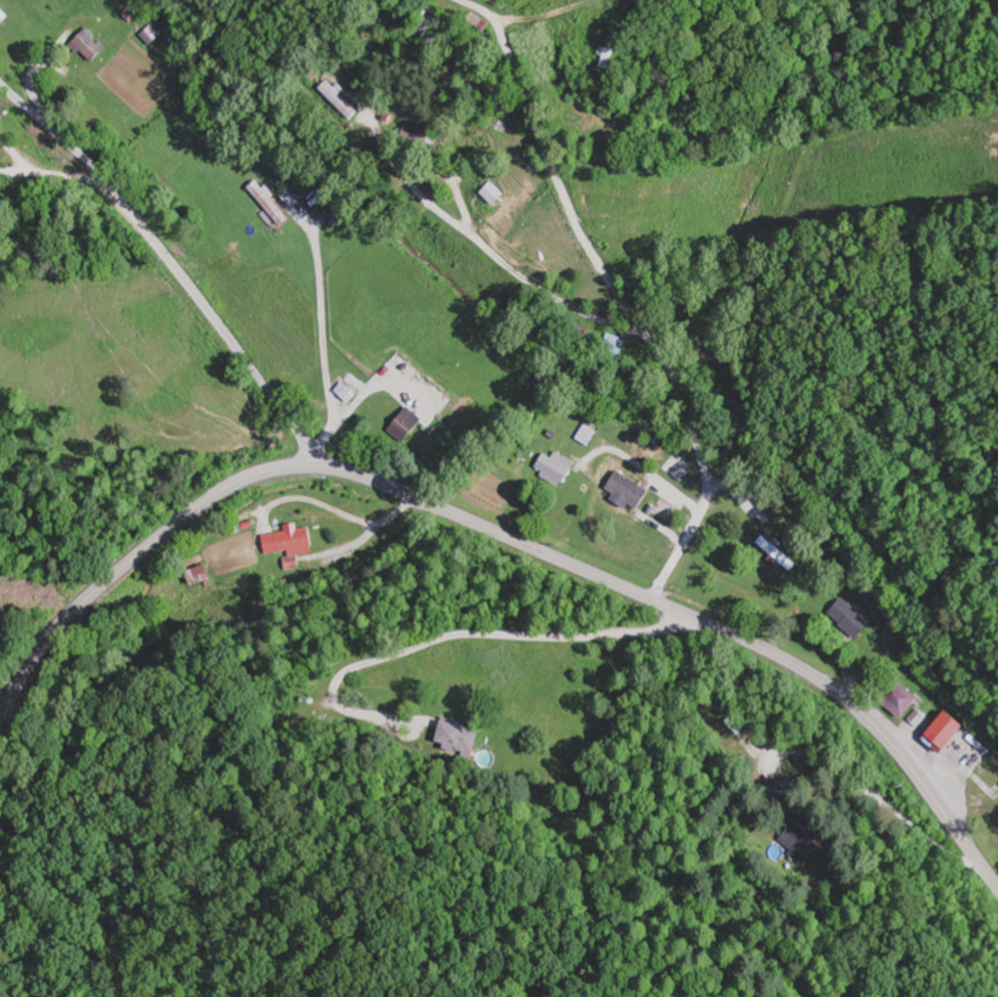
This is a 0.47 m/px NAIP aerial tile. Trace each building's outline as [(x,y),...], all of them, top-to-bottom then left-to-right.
[(11,15),(0,4),(0,26),(11,15)] [(487,31),(492,23),(475,12),(470,20),(487,31)] [(142,36),(152,46),(164,34),(155,24),(142,36)] [(94,64),(109,47),(89,27),(73,43),(94,64)] [(605,66),(616,70),(630,34),(619,30),(605,66)] [(360,112),(329,81),(322,88),(353,119),(360,112)] [(402,141),(428,147),(432,130),(406,124),(402,141)] [(293,218),(260,179),(251,187),(284,226),(293,218)] [(497,204),(506,193),(491,182),(483,193),(497,204)] [(327,210),(333,222),(341,218),(336,206),(327,210)] [(404,444),(426,423),(412,408),(390,428),(404,444)] [(579,437),(591,446),(599,433),(588,425),(579,437)] [(561,450),(554,457),(549,452),(536,466),(559,487),(578,467),(561,450)] [(630,509),(633,504),(642,509),(653,491),(619,470),(607,488),(618,494),(614,500),(630,509)] [(316,546),(313,528),(302,530),(301,524),(288,525),(289,531),(263,535),(266,554),(316,546)] [(210,561),(257,544),(253,533),(206,549),(210,561)] [(800,562),(773,544),(767,552),(794,570),(800,562)] [(284,558),(286,569),(298,568),(297,557),(284,558)] [(189,572),(195,587),(214,580),(208,564),(189,572)] [(830,613),(859,639),(872,624),(843,597),(830,613)] [(904,718),(923,698),(904,680),(885,699),(904,718)] [(955,709),(929,738),(945,753),(967,731),(989,752),(995,747),(955,709)] [(483,730),(447,719),(438,749),(473,760),(483,730)] [(766,786),(772,803),(797,794),(791,777),(766,786)] [(782,841),(805,865),(824,846),(800,823),(782,841)]
